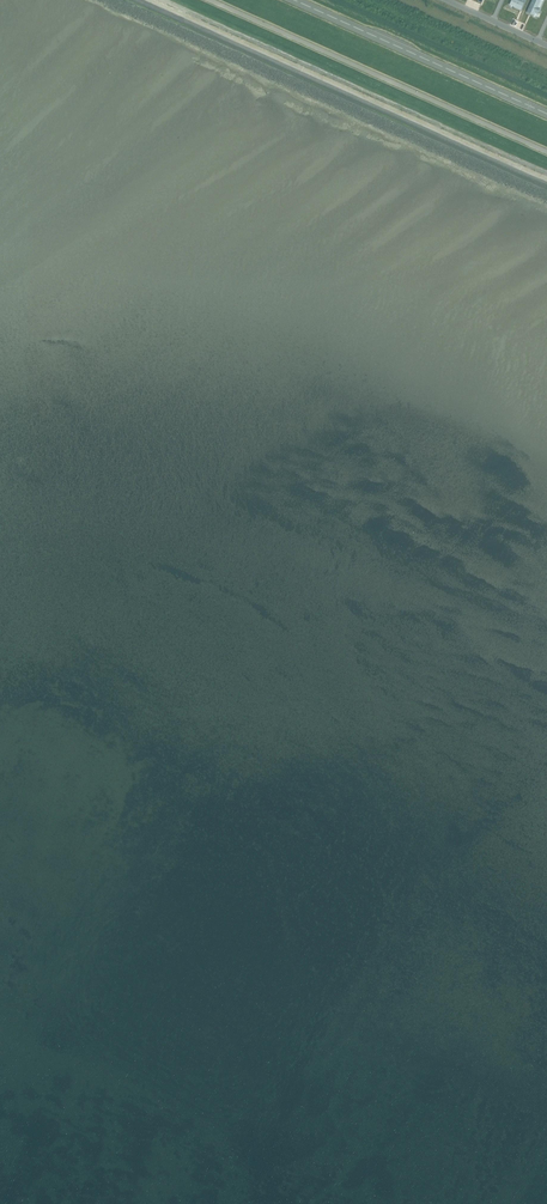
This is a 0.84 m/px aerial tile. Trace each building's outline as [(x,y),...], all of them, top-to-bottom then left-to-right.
[(510,5),(521,10),(525,0),(524,0),(512,0),(510,5)] [(527,13),(536,17),(537,14),(538,14),(537,14),(539,9),(540,9),(541,5),(539,4),(540,2),(536,0),(533,0),(527,13)]
